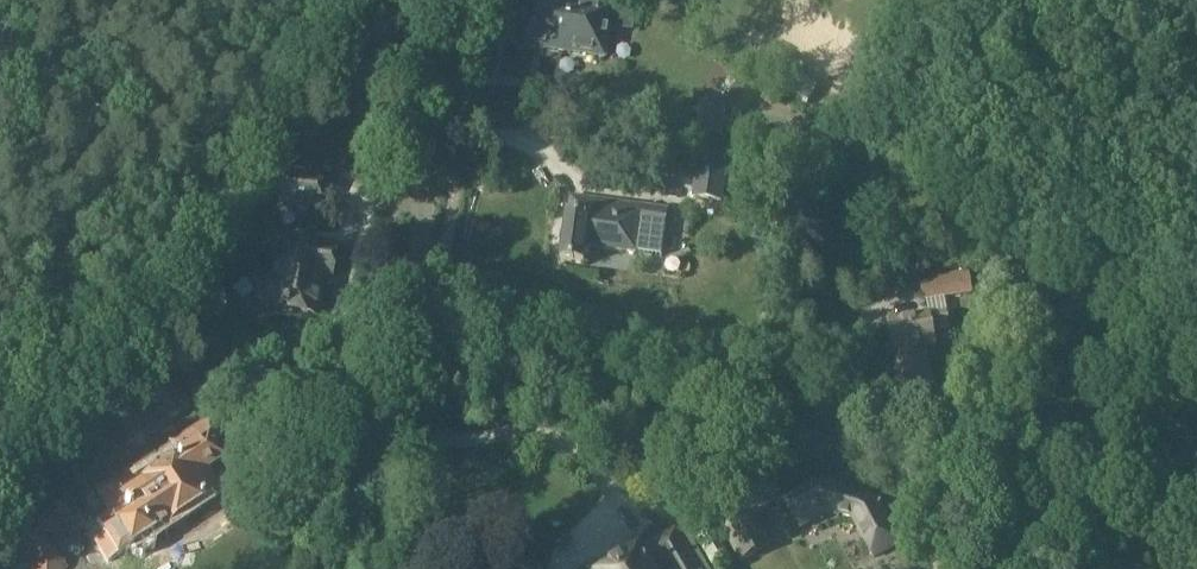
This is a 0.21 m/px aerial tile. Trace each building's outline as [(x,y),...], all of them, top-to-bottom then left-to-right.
[(544,1),(536,0),(517,0),(511,45),(559,52),(601,59),(608,11),(556,3),(557,0),(545,0),(544,1)] [(707,101),(702,135),(701,139),(723,142),(728,104),(707,101)] [(699,158),(698,159),(693,198),(719,202),(725,161),(699,158)] [(279,204),(318,209),(323,177),(283,172),(279,204)] [(568,197),(566,215),(565,215),(559,261),(583,264),(585,247),(634,254),(634,253),(661,257),(667,211),(639,207),(568,197)] [(318,319),(324,280),(332,281),(337,246),(275,237),(269,275),(264,275),(257,279),(254,299),(259,306),(265,307),(264,310),(318,319)] [(919,283),(923,302),(973,293),(968,271),(932,277),(932,280),(919,283)] [(945,314),(947,314),(947,312),(887,324),(892,353),(894,352),(897,368),(894,369),(898,390),(929,384),(923,347),(934,345),(931,330),(947,327),(945,314)] [(170,355),(169,367),(191,370),(193,357),(170,355)] [(94,520),(103,533),(91,541),(104,562),(126,548),(131,554),(138,556),(151,548),(153,540),(148,533),(181,513),(184,518),(197,509),(194,504),(217,489),(204,469),(220,459),(200,426),(166,448),(172,459),(165,464),(164,463),(158,461),(147,468),(146,474),(147,475),(133,484),(124,472),(94,491),(107,511),(94,520)] [(783,498),(800,530),(827,516),(839,519),(841,516),(849,517),(873,560),(904,544),(885,508),(883,509),(881,504),(877,501),(815,482),(783,498)] [(72,516),(57,500),(29,527),(24,522),(6,542),(16,552),(13,555),(26,568),(67,568),(68,568),(63,564),(65,562),(42,539),(48,533),(52,536),(72,516)] [(772,546),(754,512),(721,529),(739,564),(772,546)] [(727,557),(713,529),(694,540),(709,566),(716,563),(727,557)] [(673,533),(610,568),(694,568),(673,533)]
